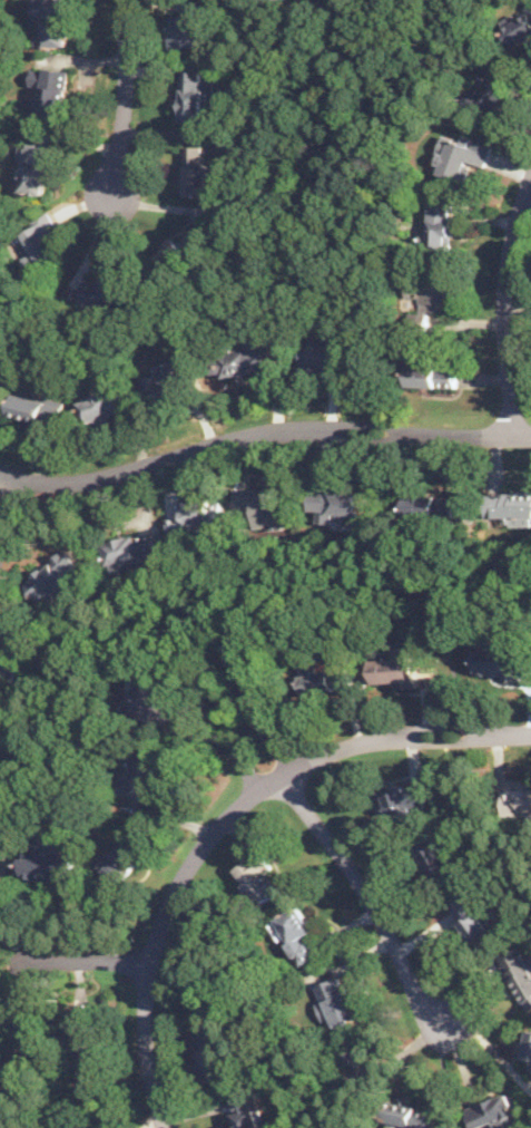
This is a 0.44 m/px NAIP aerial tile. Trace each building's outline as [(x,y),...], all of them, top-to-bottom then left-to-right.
[(45,20),(46,47),(69,46),(66,0),(34,0),(36,21),(45,20)] [(530,36),(530,5),(501,17),(511,43),(530,36)] [(213,46),(213,23),(201,23),(201,13),(169,13),(169,47),(213,46)] [(515,71),(491,60),(471,103),(494,115),(515,71)] [(71,69),(33,65),(31,85),(43,86),(40,111),(66,115),(71,69)] [(178,70),(178,119),(205,119),(205,108),(214,108),(214,70),(178,70)] [(485,166),(492,146),(445,130),(433,171),(465,182),(471,162),(485,166)] [(45,195),(52,144),(22,139),(16,191),(45,195)] [(186,197),(209,196),(208,145),(185,145),(186,197)] [(430,249),(454,250),(456,201),(432,201),(430,249)] [(21,226),(38,263),(68,249),(51,213),(21,226)] [(420,311),(453,311),(453,276),(407,276),(407,298),(420,298),(420,311)] [(131,305),(132,282),(86,280),(85,303),(131,305)] [(337,336),(304,336),(304,370),(337,370),(337,336)] [(218,377),(271,369),(266,342),(215,350),(218,377)] [(456,386),(458,364),(409,363),(409,386),(456,386)] [(197,392),(190,371),(178,375),(176,367),(145,377),(153,405),(197,392)] [(80,399),(87,424),(136,411),(129,387),(80,399)] [(60,426),(65,401),(14,392),(11,417),(60,426)] [(287,485),(239,492),(242,510),(252,509),(254,527),(292,523),(287,485)] [(315,487),(314,521),(363,523),(364,488),(315,487)] [(486,489),(486,521),(530,522),(530,490),(486,489)] [(179,499),(183,514),(170,517),(176,538),(220,527),(212,492),(179,499)] [(456,493),(407,493),(407,517),(456,517),(456,493)] [(111,568),(160,560),(156,531),(107,539),(111,568)] [(87,571),(68,548),(29,582),(48,604),(87,571)] [(375,660),(375,685),(417,684),(416,646),(403,648),(403,659),(375,660)] [(504,681),(521,681),(521,649),(478,648),(478,673),(504,673),(504,681)] [(307,696),(354,688),(351,665),(303,673),(307,696)] [(129,708),(155,717),(162,695),(167,696),(172,683),(142,672),(129,708)] [(380,790),(387,817),(434,804),(427,782),(406,788),(405,782),(380,790)] [(507,788),(507,814),(530,814),(530,788),(507,788)] [(100,867),(126,883),(149,843),(130,832),(117,854),(110,849),(100,867)] [(458,867),(437,833),(414,847),(434,881),(458,867)] [(77,850),(26,850),(26,883),(77,882),(77,850)] [(282,891),(266,872),(274,866),(263,850),(232,874),(258,908),(282,891)] [(450,906),(480,949),(501,933),(470,892),(450,906)] [(272,921),(282,942),(287,939),(301,965),(318,956),(307,934),(315,930),(303,905),(272,921)] [(525,959),(520,947),(500,959),(529,1013),(530,1012),(530,955),(525,959)] [(324,1021),(333,1018),(336,1027),(363,1018),(348,973),(312,986),(324,1021)] [(232,1093),(238,1127),(264,1127),(255,1089),(232,1093)] [(509,1091),(468,1109),(475,1127),(497,1127),(519,1119),(509,1091)] [(390,1100),(385,1125),(405,1127),(433,1127),(436,1108),(390,1100)]
